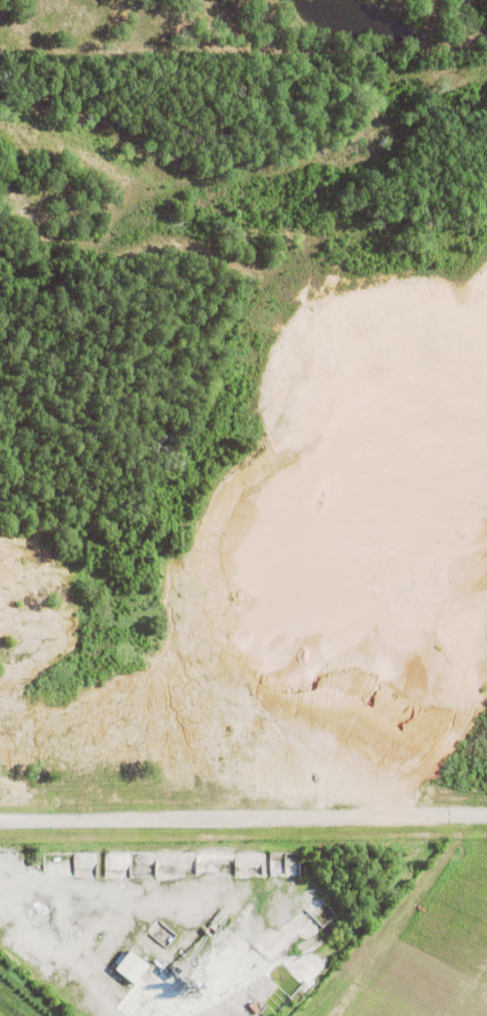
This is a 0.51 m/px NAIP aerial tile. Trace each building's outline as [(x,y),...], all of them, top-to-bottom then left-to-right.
[(320,931),(337,915),(345,925),(328,940),(320,931)] [(135,984),(151,965),(132,950),(117,969),(135,984)]
